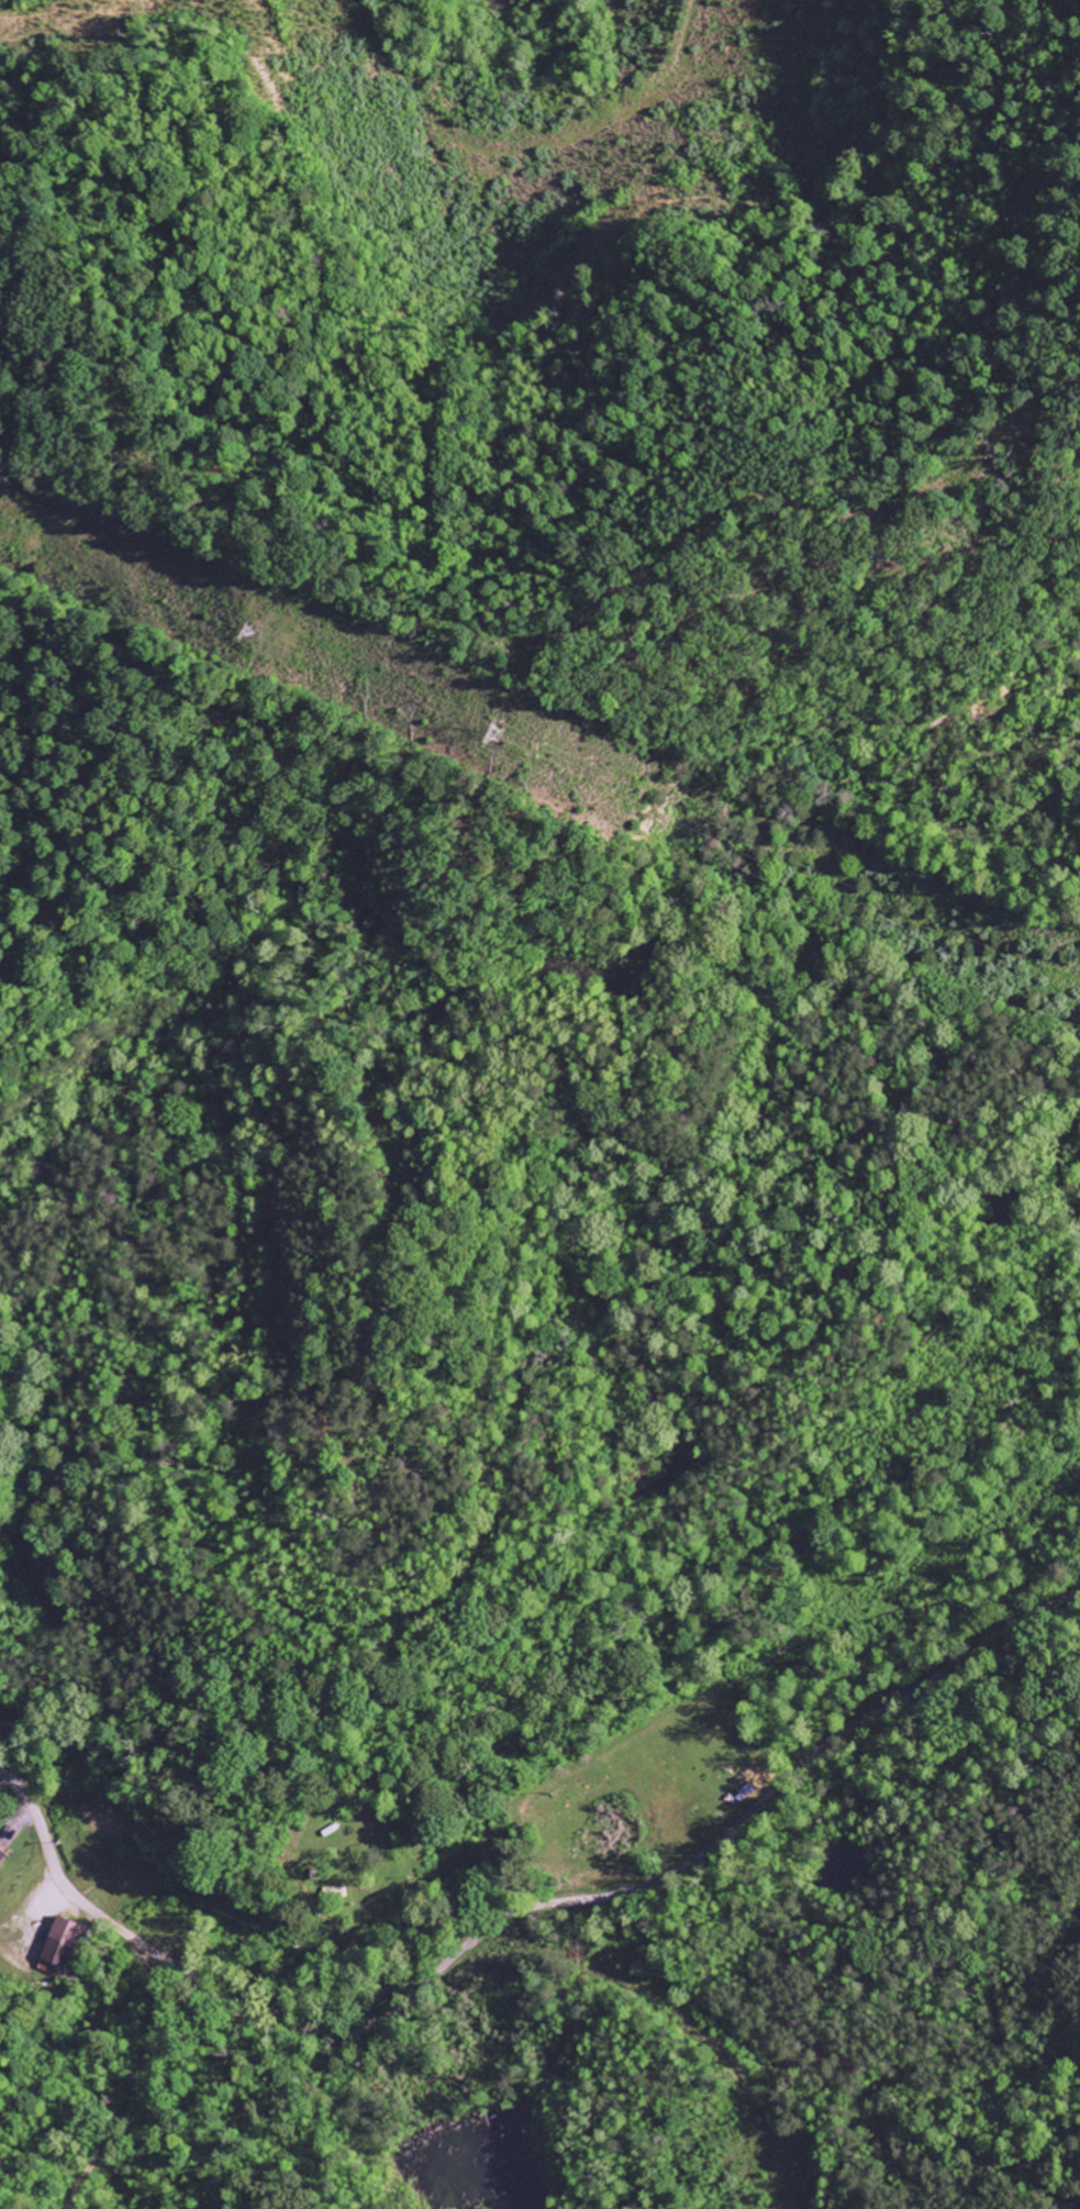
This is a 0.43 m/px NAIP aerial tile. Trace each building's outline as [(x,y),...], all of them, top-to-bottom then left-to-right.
[(5,1871),(13,1852),(0,1846),(0,1868),(5,1871)] [(38,1971),(66,1981),(86,1928),(57,1918),(38,1971)]
